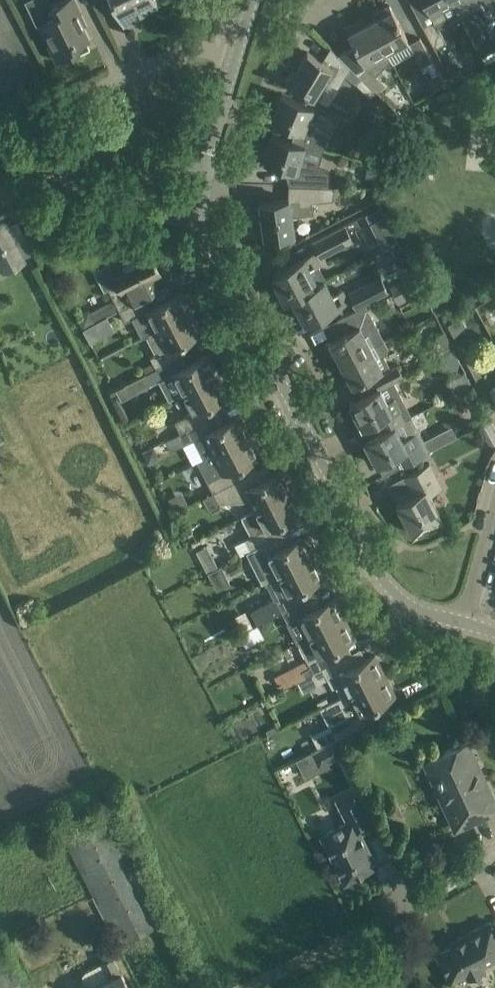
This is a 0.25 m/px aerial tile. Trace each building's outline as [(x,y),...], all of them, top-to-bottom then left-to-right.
[(53,13),(54,15),(38,23),(56,61),(79,49),(77,45),(90,38),(77,13),(81,12),(76,0),(62,0),(49,6),(53,13)] [(116,9),(124,27),(132,24),(129,18),(157,4),(155,0),(111,0),(116,9)] [(424,3),(433,20),(422,26),(434,49),(446,43),(435,22),(444,18),(441,11),(452,5),(450,0),(422,0),(424,3)] [(488,20),(494,17),(494,7),(491,0),(478,0),(488,20)] [(375,18),(370,21),(390,60),(391,60),(386,51),(407,39),(389,5),(373,14),(375,18)] [(337,54),(350,67),(355,72),(364,63),(366,66),(358,75),(362,78),(376,92),(376,93),(385,84),(376,75),(390,60),(370,21),(365,24),(363,19),(346,28),(355,44),(347,47),(346,46),(337,54)] [(421,66),(431,61),(432,61),(419,38),(409,43),(421,66)] [(307,52),(296,70),(293,68),(288,75),(285,80),(302,91),(313,98),(314,96),(327,105),(350,67),(337,54),(330,47),(321,61),(307,52)] [(494,58),(494,50),(482,57),(485,63),(494,58)] [(463,73),(458,65),(447,70),(451,79),(463,73)] [(443,86),(437,74),(427,78),(434,90),(443,86)] [(370,98),(376,92),(362,78),(356,84),(370,98)] [(313,106),(300,101),(281,93),(271,119),(295,129),(291,140),(304,144),(323,149),(329,133),(314,127),(315,124),(307,120),(313,106)] [(353,121),(339,116),(336,126),(349,131),(353,121)] [(304,144),(291,140),(272,134),(264,161),(289,168),(288,185),(321,186),(321,169),(307,165),(308,161),(300,159),(304,144)] [(365,178),(375,179),(377,163),(368,163),(365,178)] [(264,237),(284,234),(294,233),(291,216),(313,213),(312,202),(333,199),(333,186),(321,186),(288,185),(288,199),(259,203),(264,237)] [(380,206),(366,214),(384,249),(399,242),(380,206)] [(344,225),(313,241),(321,257),(352,241),(350,237),(360,232),(354,220),(344,225)] [(0,225),(0,255),(7,269),(25,260),(6,222),(0,225)] [(105,249),(103,240),(88,244),(91,253),(105,249)] [(119,310),(143,297),(137,286),(153,277),(160,274),(148,249),(111,268),(109,263),(94,271),(104,290),(107,288),(119,310)] [(272,275),(285,300),(282,301),(281,301),(280,301),(281,303),(292,297),(324,280),(325,279),(318,264),(320,263),(314,253),(272,275)] [(388,293),(380,277),(348,293),(357,309),(388,293)] [(399,304),(423,291),(416,278),(392,291),(399,304)] [(292,297),(305,323),(348,301),(342,290),(332,295),(324,280),(292,297)] [(192,311),(191,310),(194,308),(196,305),(190,293),(186,292),(183,294),(182,291),(157,304),(151,293),(143,297),(119,310),(125,322),(133,318),(142,336),(146,334),(192,311)] [(341,362),(384,340),(365,304),(342,316),(349,330),(325,343),(334,360),(338,357),(341,362)] [(84,311),(76,316),(83,329),(95,322),(92,314),(84,311)] [(192,311),(146,334),(156,354),(150,357),(153,362),(143,368),(146,373),(173,359),(178,356),(178,357),(182,354),(177,344),(202,331),(192,311)] [(441,354),(452,349),(443,332),(436,335),(433,342),(440,355),(441,354)] [(379,387),(393,380),(402,375),(397,365),(390,368),(384,355),(387,354),(387,345),(384,340),(341,362),(343,367),(339,369),(347,386),(372,373),(379,387)] [(485,367),(475,347),(463,353),(473,373),(485,367)] [(219,374),(209,354),(178,370),(173,359),(146,373),(137,377),(143,388),(158,380),(168,400),(181,393),(219,374)] [(493,357),(493,362),(494,366),(485,371),(484,373),(490,385),(494,395),(494,356),(493,357)] [(174,421),(180,433),(209,417),(204,407),(229,394),(219,374),(181,393),(191,413),(174,421)] [(349,403),(362,428),(369,424),(375,435),(406,419),(399,406),(403,400),(393,380),(379,387),(349,403)] [(212,454),(250,435),(240,415),(215,428),(209,417),(180,433),(177,434),(182,445),(193,439),(203,459),(212,454)] [(404,465),(422,455),(429,452),(425,445),(425,444),(418,431),(402,439),(395,425),(406,419),(375,435),(364,440),(377,465),(398,454),(404,465)] [(479,426),(485,437),(494,431),(494,429),(490,420),(479,426)] [(452,430),(425,444),(425,445),(429,452),(455,438),(452,430)] [(228,485),(250,473),(240,478),(235,467),(260,455),(250,435),(212,454),(203,459),(197,462),(213,492),(228,485)] [(412,534),(442,518),(429,493),(441,486),(429,463),(404,476),(413,494),(396,503),(412,534)] [(256,484),(250,473),(228,485),(213,492),(202,498),(208,510),(212,512),(220,507),(220,503),(244,501),(248,499),(253,510),(291,491),(290,489),(293,488),(294,484),(289,473),(285,472),(282,474),(281,471),(256,484)] [(301,511),(300,508),(303,506),(304,503),(298,492),(295,491),(292,492),(291,491),(253,510),(259,522),(248,527),(252,535),(244,539),(245,539),(240,542),(244,550),(249,548),(250,550),(282,534),(276,523),(301,511)] [(186,521),(182,512),(174,515),(178,524),(178,525),(186,521)] [(282,534),(250,550),(250,551),(246,553),(262,583),(276,576),(313,557),(313,555),(316,554),(317,550),(311,539),(308,538),(305,540),(303,537),(278,549),(273,539),(282,534)] [(213,556),(201,562),(207,573),(218,567),(213,556)] [(282,611),(304,600),(298,589),(324,576),(313,557),(276,576),(262,583),(263,583),(266,582),(282,611)] [(297,642),(307,637),(345,618),(335,598),(310,611),(304,600),(282,611),(297,642)] [(322,668),(344,657),(344,656),(335,661),(330,650),(355,638),(345,618),(297,642),(310,666),(302,670),(305,677),(313,673),(322,668)] [(347,694),(385,675),(375,655),(350,668),(344,657),(322,668),(332,688),(342,683),(347,694)] [(305,677),(297,681),(303,693),(319,684),(313,673),(305,677)] [(395,694),(385,675),(347,694),(334,701),(341,713),(344,711),(348,718),(340,722),(346,733),(376,718),(370,707),(395,694)] [(329,704),(326,698),(317,703),(320,708),(329,704)] [(275,726),(265,731),(267,735),(268,736),(279,730),(277,725),(275,726)] [(335,740),(314,751),(320,765),(342,754),(335,740)] [(468,741),(423,761),(455,830),(494,812),(494,800),(468,741)] [(321,835),(345,882),(377,866),(360,833),(374,826),(356,790),(337,800),(343,812),(347,809),(352,820),(321,835)] [(162,921),(153,903),(108,814),(64,837),(109,925),(118,943),(162,921)] [(490,922),(459,937),(461,940),(436,953),(451,981),(466,973),(469,978),(485,970),(482,965),(494,958),(494,932),(490,922)] [(124,979),(113,957),(103,962),(110,977),(89,987),(129,987),(124,979)] [(0,965),(0,987),(26,987),(28,987),(13,958),(0,965)]
